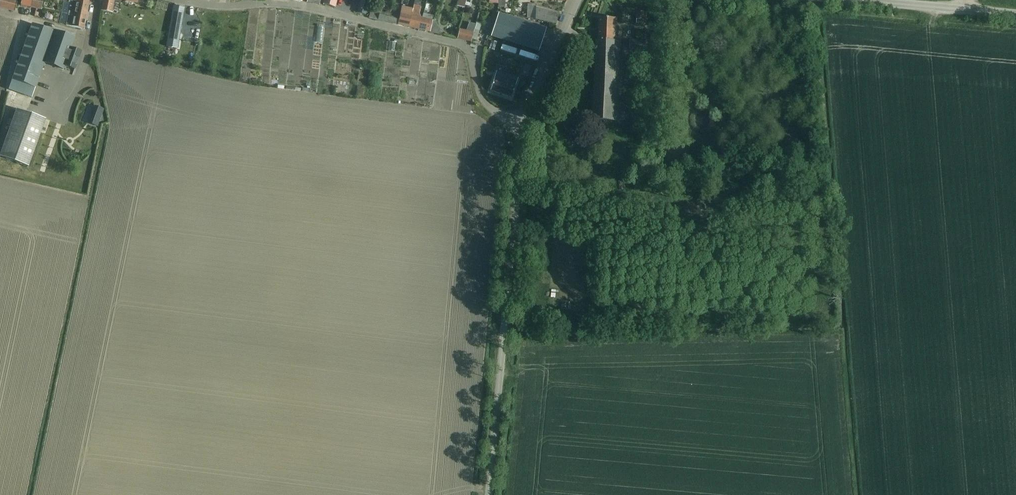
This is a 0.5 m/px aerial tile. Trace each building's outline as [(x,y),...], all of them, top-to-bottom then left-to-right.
[(13,11),(15,2),(7,0),(0,0),(0,8),(13,11)] [(44,0),(32,0),(30,8),(41,10),(44,0)] [(89,4),(71,0),(69,0),(69,3),(71,3),(68,15),(86,19),(89,4)] [(138,0),(103,0),(101,11),(112,13),(114,3),(121,4),(122,0),(137,3),(138,0)] [(337,0),(324,0),(323,5),(335,8),(337,0)] [(357,13),(365,15),(370,0),(361,0),(357,13)] [(413,11),(419,13),(421,5),(419,0),(415,0),(413,11)] [(457,6),(464,8),(465,5),(465,6),(467,0),(459,0),(457,6)] [(555,25),(558,14),(535,8),(536,5),(527,5),(527,18),(555,25)] [(184,8),(173,6),(167,47),(178,48),(184,8)] [(378,20),(380,12),(381,9),(373,7),(371,13),(370,13),(369,18),(378,20)] [(646,12),(637,11),(637,19),(645,19),(646,12)] [(388,23),(390,15),(380,12),(378,20),(388,23)] [(409,27),(411,15),(400,13),(400,17),(398,25),(409,27)] [(538,52),(545,29),(498,14),(490,38),(538,52)] [(83,30),(86,19),(68,15),(66,26),(83,30)] [(398,25),(400,17),(390,15),(388,23),(398,25)] [(419,30),(421,18),(412,16),(409,28),(419,30)] [(599,41),(596,40),(593,119),(617,120),(621,42),(616,42),(617,18),(600,17),(599,41)] [(433,21),(421,18),(419,30),(430,33),(433,21)] [(74,70),(81,52),(71,48),(74,38),(55,31),(55,32),(32,24),(9,90),(32,98),(44,63),(63,70),(64,66),(74,70)] [(473,33),(460,29),(458,39),(470,42),(473,33)] [(646,41),(631,40),(630,49),(646,49),(646,41)] [(364,80),(365,65),(357,64),(356,80),(364,80)] [(497,71),(490,91),(511,98),(518,78),(497,71)] [(96,106),(89,124),(97,126),(103,109),(96,106)] [(17,109),(16,111),(0,156),(0,157),(29,168),(46,120),(17,109)] [(11,126),(16,111),(12,109),(6,124),(11,126)]
